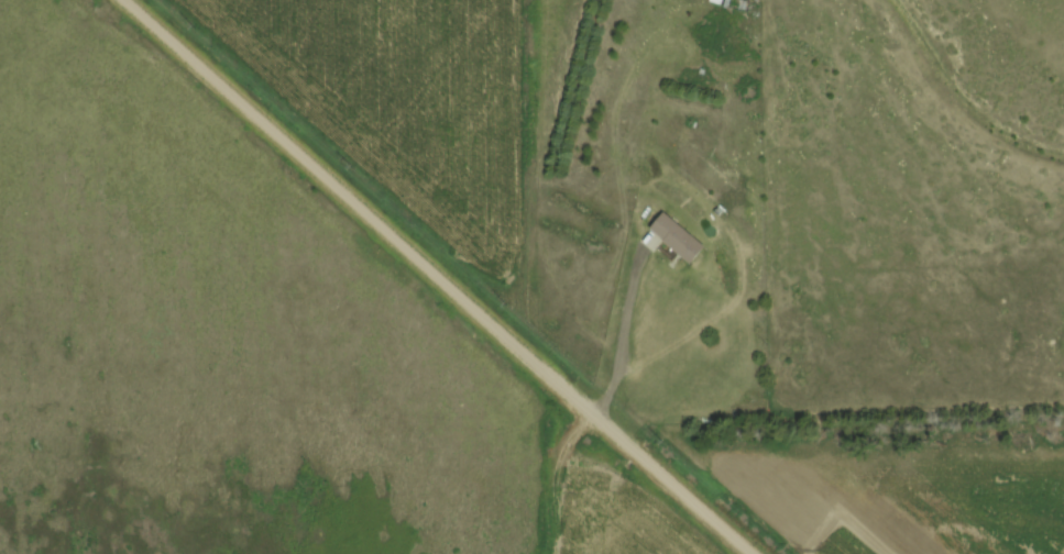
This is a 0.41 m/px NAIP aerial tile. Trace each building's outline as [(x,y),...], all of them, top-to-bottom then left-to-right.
[(655,212),(695,246),(682,263),(641,229),(655,212)]
